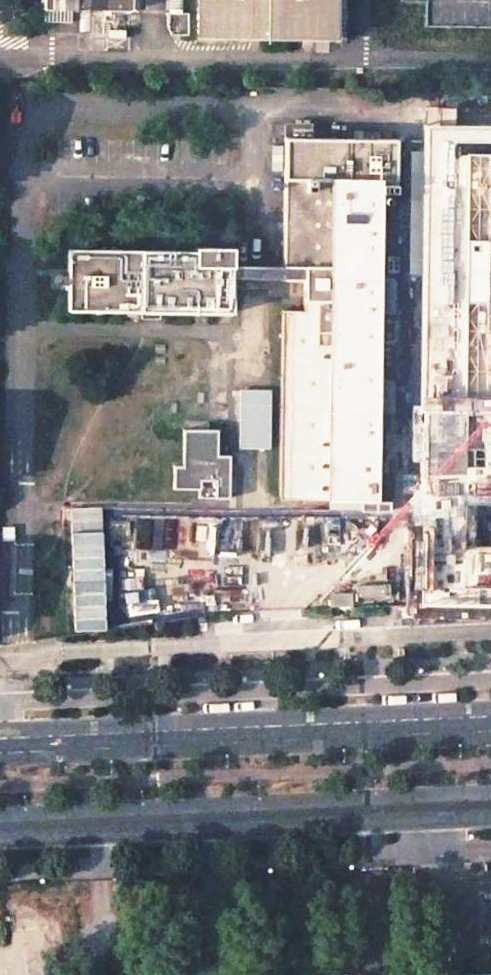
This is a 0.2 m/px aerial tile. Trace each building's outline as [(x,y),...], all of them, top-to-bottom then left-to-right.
[(41,8),(132,10),(132,0),(42,0),(41,8)] [(199,35),(336,37),(336,0),(199,0),(199,35)] [(426,0),(426,25),(490,25),(490,0),(410,0),(426,0)] [(424,116),(420,405),(421,606),(490,605),(490,117),(424,116)] [(311,123),(285,123),(283,266),(234,265),(234,248),(196,247),(196,251),(69,249),(68,310),(233,312),(234,277),(304,279),(303,309),(281,309),(279,497),(377,500),(378,411),(392,411),(392,380),(397,380),(398,309),(393,309),(393,279),(380,278),(381,198),(396,198),(396,138),(311,136),(311,123)] [(234,449),(268,449),(268,390),(234,390),(234,449)] [(217,429),(182,427),(181,465),(173,465),(172,466),(171,487),(199,488),(199,497),(205,497),(205,502),(210,505),(224,505),(229,498),(229,455),(217,454),(217,429)] [(350,592),(326,592),(326,609),(351,608),(350,592)] [(485,953),(490,953),(490,881),(482,881),(484,915),(485,953)] [(4,906),(0,907),(0,974),(9,974),(4,906)]
